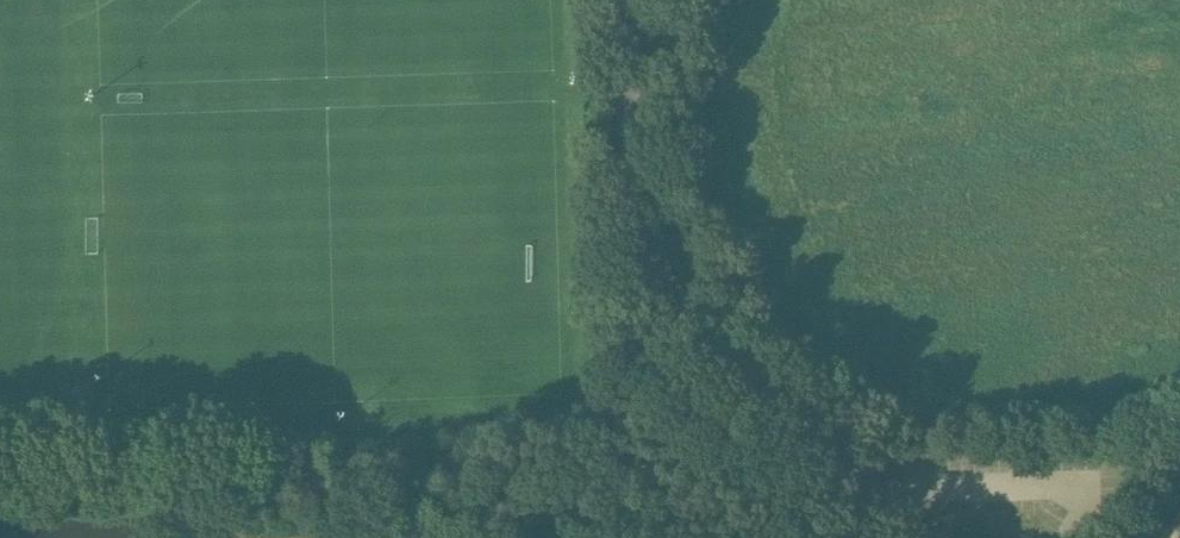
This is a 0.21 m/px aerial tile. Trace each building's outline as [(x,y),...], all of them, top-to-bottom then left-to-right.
[(1171,526),(1179,532),(1179,512),(1171,526)]
